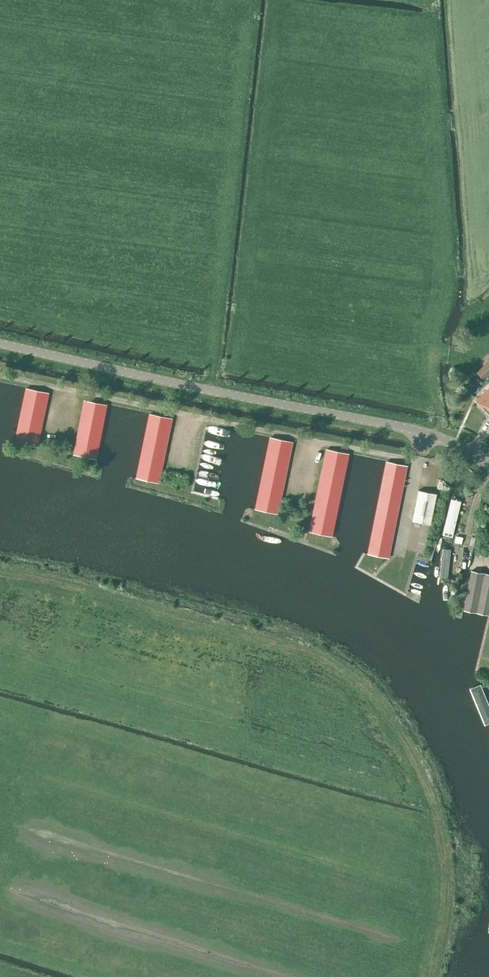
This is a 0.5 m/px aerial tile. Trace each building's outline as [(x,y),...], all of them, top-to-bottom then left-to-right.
[(488,374),(488,361),(477,372),(483,379),(488,374)] [(476,400),(488,414),(488,387),(476,400)] [(36,447),(47,392),(26,388),(15,442),(36,447)] [(106,404),(85,400),(74,455),(95,459),(106,404)] [(150,414),(136,478),(158,483),(171,418),(150,414)] [(292,441),(271,437),(255,509),(276,514),(292,441)] [(348,453),(327,449),(311,524),(310,532),(331,536),(348,453)] [(406,465),(387,461),(368,554),(387,558),(406,465)] [(418,490),(412,520),(430,524),(436,494),(418,490)] [(461,499),(452,498),(451,498),(445,526),(444,526),(443,534),(453,536),(461,499)] [(451,548),(444,547),(439,575),(447,576),(451,548)] [(463,610),(488,615),(488,613),(488,574),(471,570),(463,610)] [(480,685),(469,690),(485,724),(488,722),(488,706),(480,685)]
